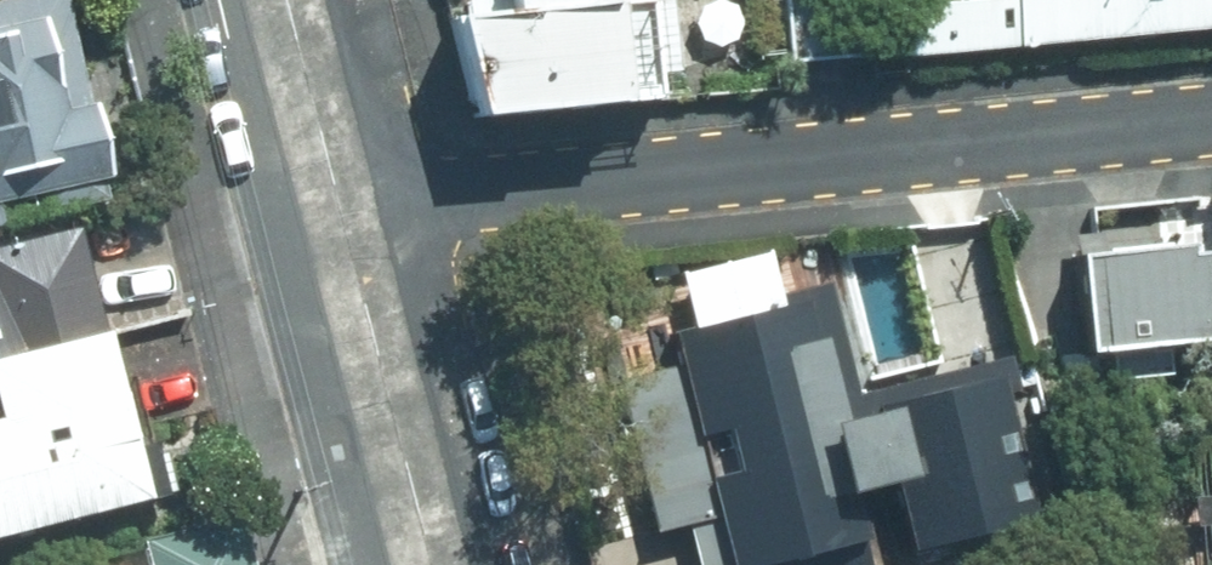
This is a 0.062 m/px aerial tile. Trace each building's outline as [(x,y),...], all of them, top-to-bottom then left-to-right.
[(65,0),(0,0),(0,201),(107,176),(65,0)] [(604,13),(570,18),(568,0),(499,0),(503,29),(448,38),(463,130),(619,106),(604,13)] [(980,4),(886,12),(891,69),(986,61),(998,60),(1019,57),(1211,35),(1211,0),(979,0),(980,4)] [(141,495),(73,231),(0,250),(0,530),(141,495)] [(1197,258),(1054,275),(1064,368),(1208,352),(1197,258)] [(862,434),(817,442),(774,273),(644,307),(710,564),(846,564),(849,564),(833,503),(872,496),(862,434)] [(868,414),(898,557),(1022,532),(991,388),(868,414)] [(235,512),(145,536),(153,564),(249,564),(235,512)]
